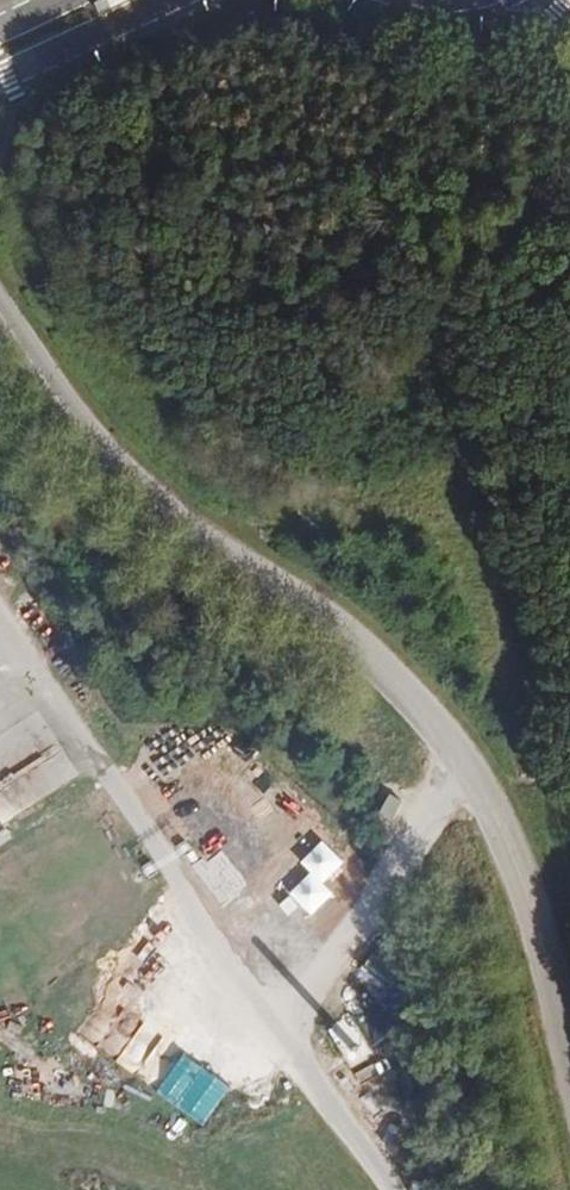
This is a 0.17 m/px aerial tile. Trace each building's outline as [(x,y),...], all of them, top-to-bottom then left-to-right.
[(225,840),(255,826),(248,812),(218,825),(225,840)] [(372,954),(352,983),(382,1004),(403,975),(372,954)] [(155,1093),(203,1126),(231,1084),(183,1052),(155,1093)]
